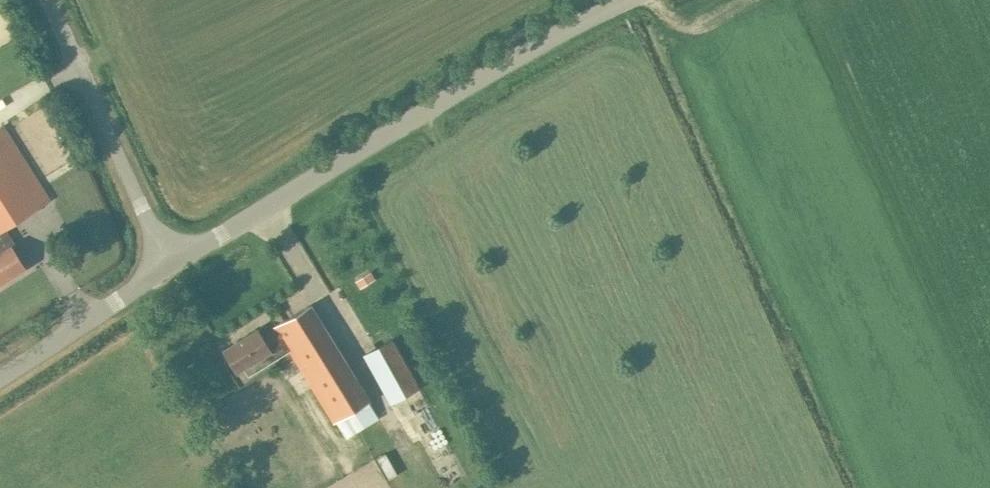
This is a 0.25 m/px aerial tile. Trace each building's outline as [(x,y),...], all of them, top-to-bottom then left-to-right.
[(50,198),(4,126),(0,128),(0,230),(50,198)] [(0,230),(0,283),(25,267),(12,246),(10,247),(0,230)] [(368,272),(355,281),(359,288),(373,279),(368,272)] [(258,329),(223,351),(236,372),(243,368),(248,376),(288,351),(300,371),(315,394),(333,423),(336,421),(347,439),(379,419),(369,402),(369,401),(310,306),(285,321),(276,327),(262,336),(258,329)] [(420,388),(393,338),(363,355),(390,405),(420,388)]
